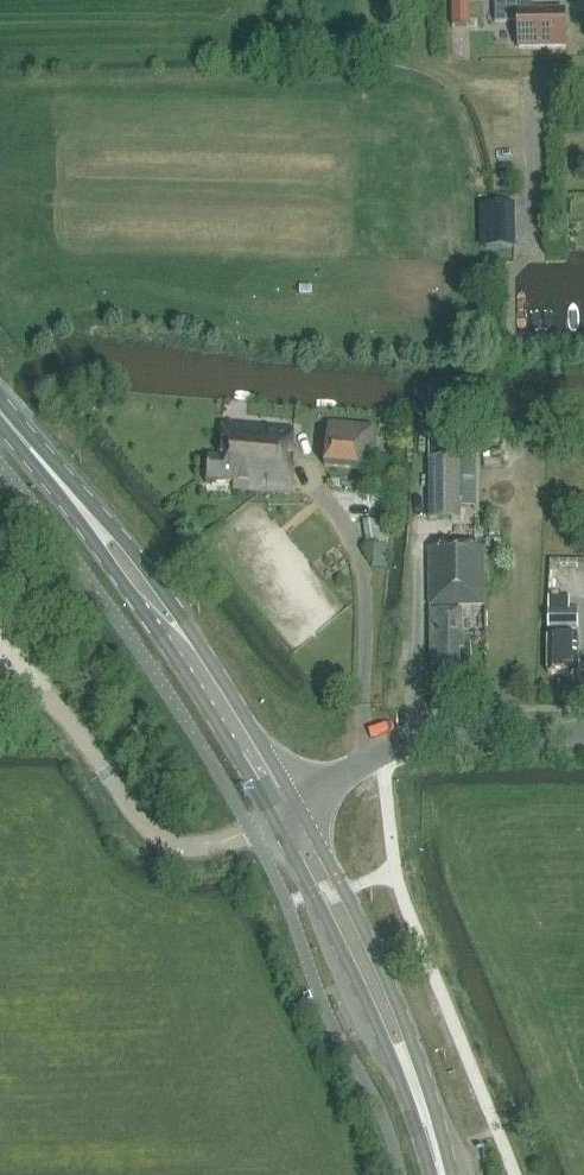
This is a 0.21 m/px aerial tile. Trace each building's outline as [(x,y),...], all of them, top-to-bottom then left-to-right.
[(469,0),(451,0),(451,28),(469,28),(469,0)] [(494,23),(517,23),(517,48),(564,47),(564,11),(532,11),(532,0),(494,0),(494,23)] [(513,205),(485,205),(485,248),(514,247),(513,205)] [(373,427),(328,423),(324,468),(369,472),(373,427)] [(292,431),(221,425),(218,458),(209,458),(207,481),(232,484),(232,489),(289,494),(293,449),(291,448),(292,431)] [(429,440),(428,462),(459,463),(459,441),(448,441),(429,440)] [(428,462),(427,522),(458,522),(459,463),(428,462)] [(499,517),(489,516),(489,535),(499,535),(499,517)] [(383,569),(386,523),(363,522),(366,547),(373,547),(372,568),(383,569)] [(428,551),(429,607),(430,667),(437,667),(437,677),(459,677),(458,651),(463,651),(463,635),(460,635),(460,607),(484,607),(482,550),(428,551)] [(569,597),(548,597),(547,674),(577,675),(577,639),(571,639),(571,631),(577,631),(577,611),(569,611),(569,597)]
